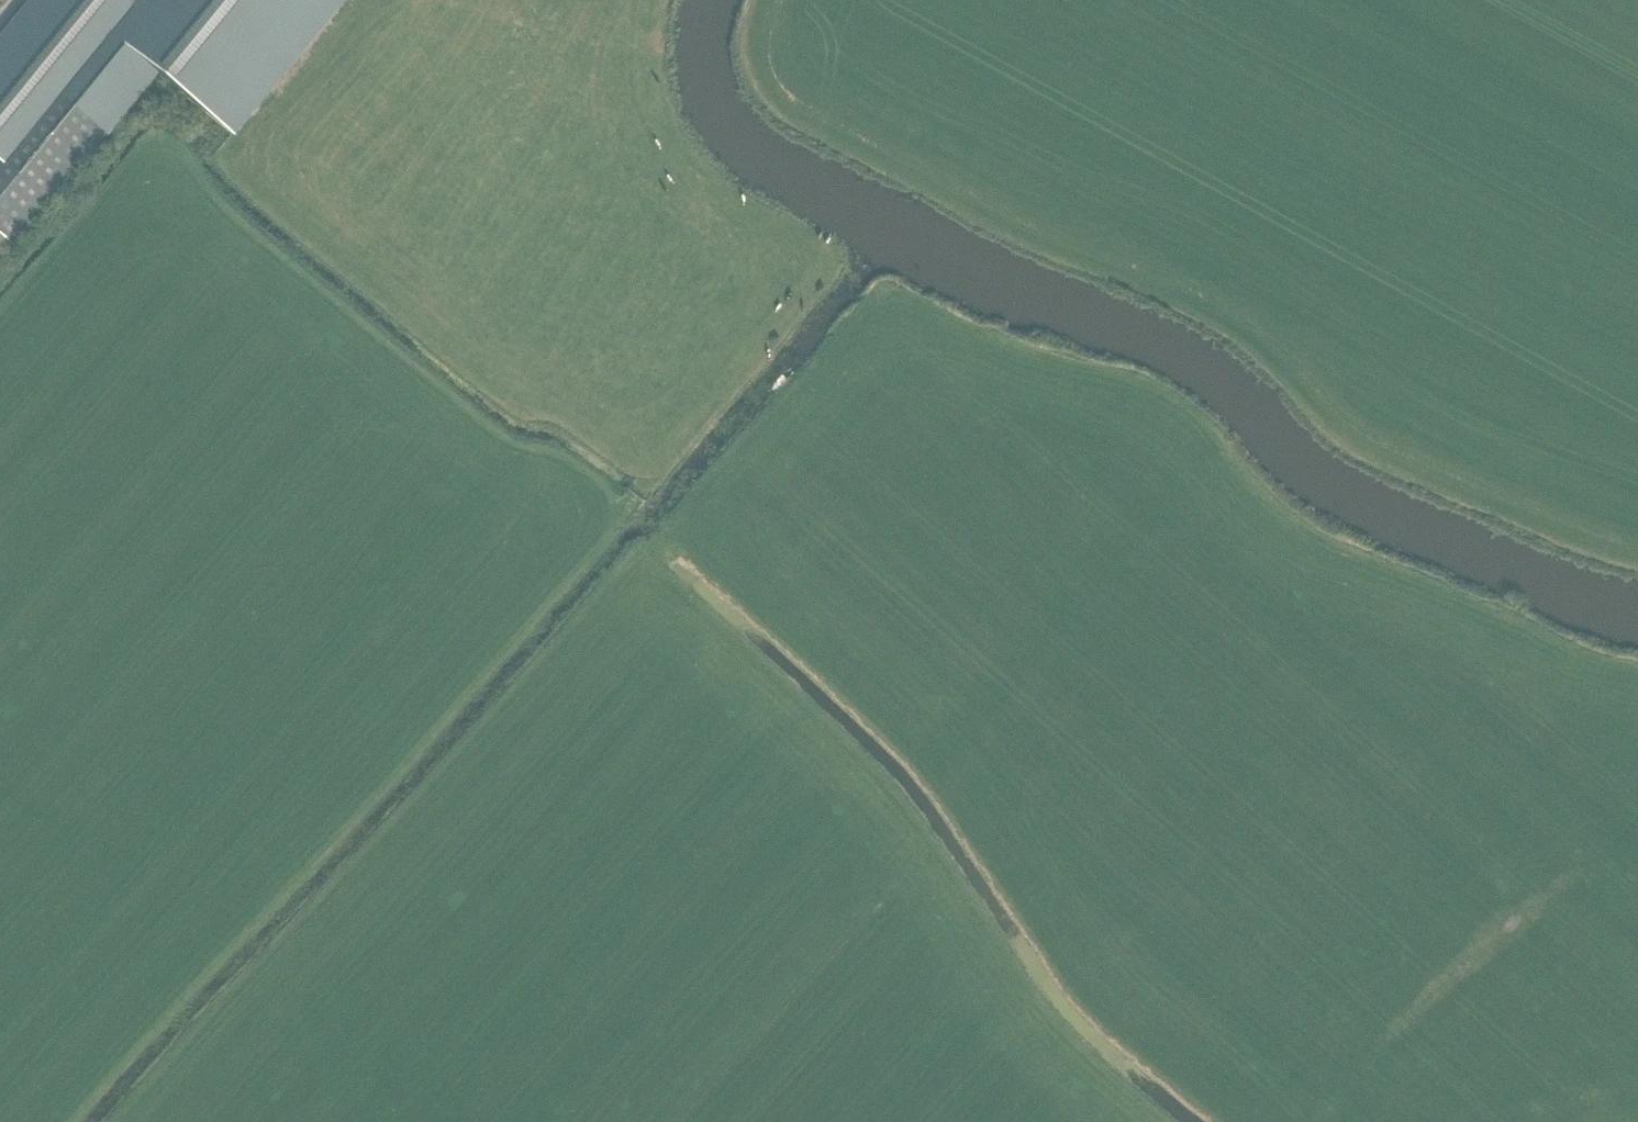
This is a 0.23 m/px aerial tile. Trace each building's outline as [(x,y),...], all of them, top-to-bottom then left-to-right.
[(0,39),(0,251),(7,243),(14,249),(157,71),(231,132),(341,0),(32,0),(0,39)]
